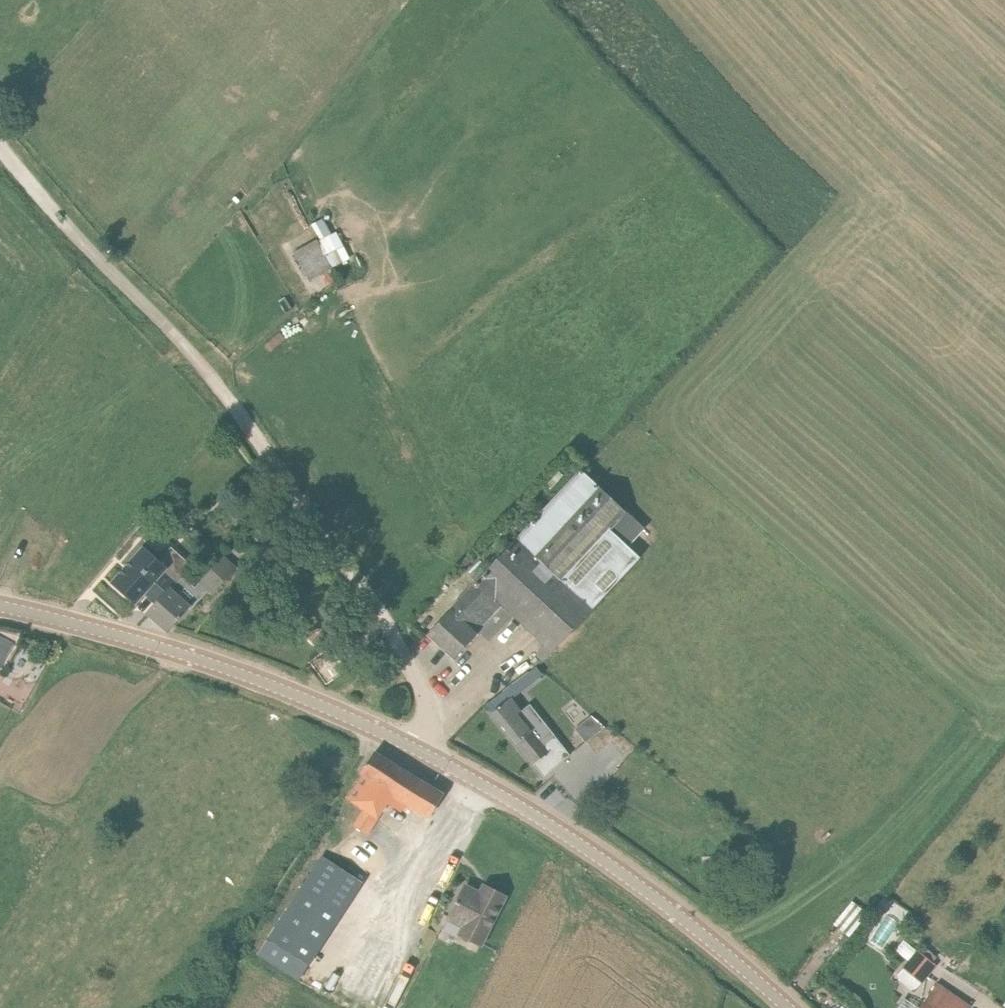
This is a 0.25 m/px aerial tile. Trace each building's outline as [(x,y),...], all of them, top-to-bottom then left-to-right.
[(332,268),(317,242),(293,255),(309,281),(332,268)] [(451,610),(478,634),(503,607),(552,651),(639,557),(609,529),(626,512),(580,468),(451,610)] [(147,615),(192,565),(172,547),(160,561),(153,555),(149,558),(137,547),(124,562),(128,565),(112,582),(136,604),(150,589),(160,598),(146,614),(147,615)] [(180,618),(191,607),(207,591),(212,595),(237,569),(225,555),(195,587),(184,577),(194,567),(192,565),(147,615),(167,633),(180,618)] [(250,573),(254,578),(260,572),(256,567),(250,573)] [(454,660),(478,634),(451,610),(441,620),(427,635),(454,660)] [(13,644),(0,637),(0,669),(13,644)] [(341,677),(336,672),(353,658),(336,637),(314,653),(318,659),(308,666),(313,673),(326,689),(341,677)] [(543,663),(553,652),(544,645),(535,656),(543,663)] [(486,706),(489,709),(503,698),(500,695),(486,706)] [(559,764),(570,755),(554,735),(545,743),(518,715),(523,711),(510,698),(507,700),(492,713),(544,777),(559,764)] [(592,742),(606,731),(593,714),(590,716),(584,710),(573,720),(578,727),(592,742)] [(402,812),(406,806),(428,819),(431,813),(442,795),(373,754),(361,773),(360,776),(364,778),(350,799),(364,808),(353,826),(367,836),(387,803),(402,812)] [(710,822),(716,827),(722,818),(716,814),(710,822)] [(321,855),(268,939),(257,954),(299,981),(364,882),(321,855)] [(460,935),(480,945),(505,896),(484,886),(479,895),(464,887),(449,918),(464,926),(460,935)] [(853,934),(858,927),(868,914),(868,913),(869,913),(853,900),(833,924),(849,939),(853,934)] [(836,945),(841,949),(849,939),(844,935),(836,945)] [(918,951),(917,950),(916,951),(903,966),(902,967),(922,983),(936,966),(933,963),(937,958),(922,946),(918,951)] [(918,989),(922,983),(902,967),(899,972),(900,983),(908,990),(918,989)] [(970,1005),(938,983),(926,1002),(924,1000),(919,1007),(967,1007),(970,1005)] [(903,998),(897,1007),(918,1007),(903,998)]
